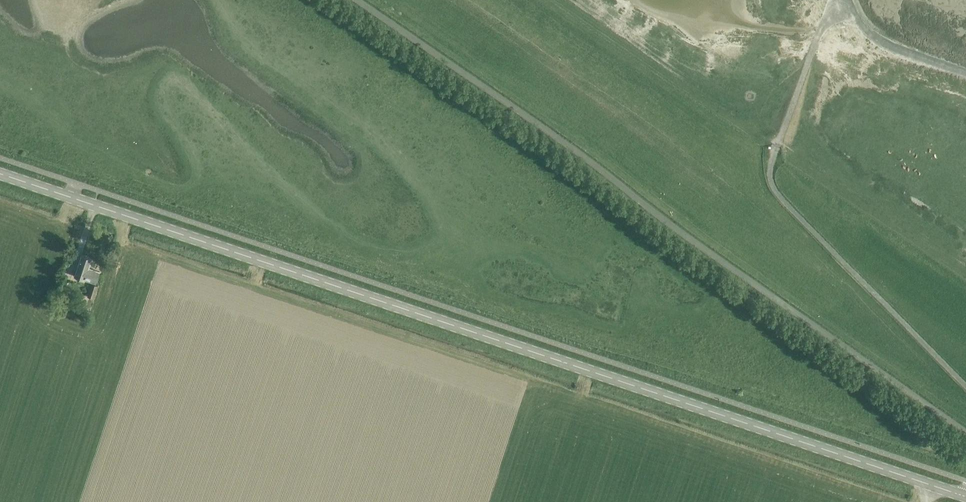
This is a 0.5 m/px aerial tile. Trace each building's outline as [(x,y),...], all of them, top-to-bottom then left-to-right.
[(95,283),(100,271),(88,267),(92,258),(81,254),(74,275),(95,283)] [(91,284),(86,296),(93,299),(98,286),(91,284)]
